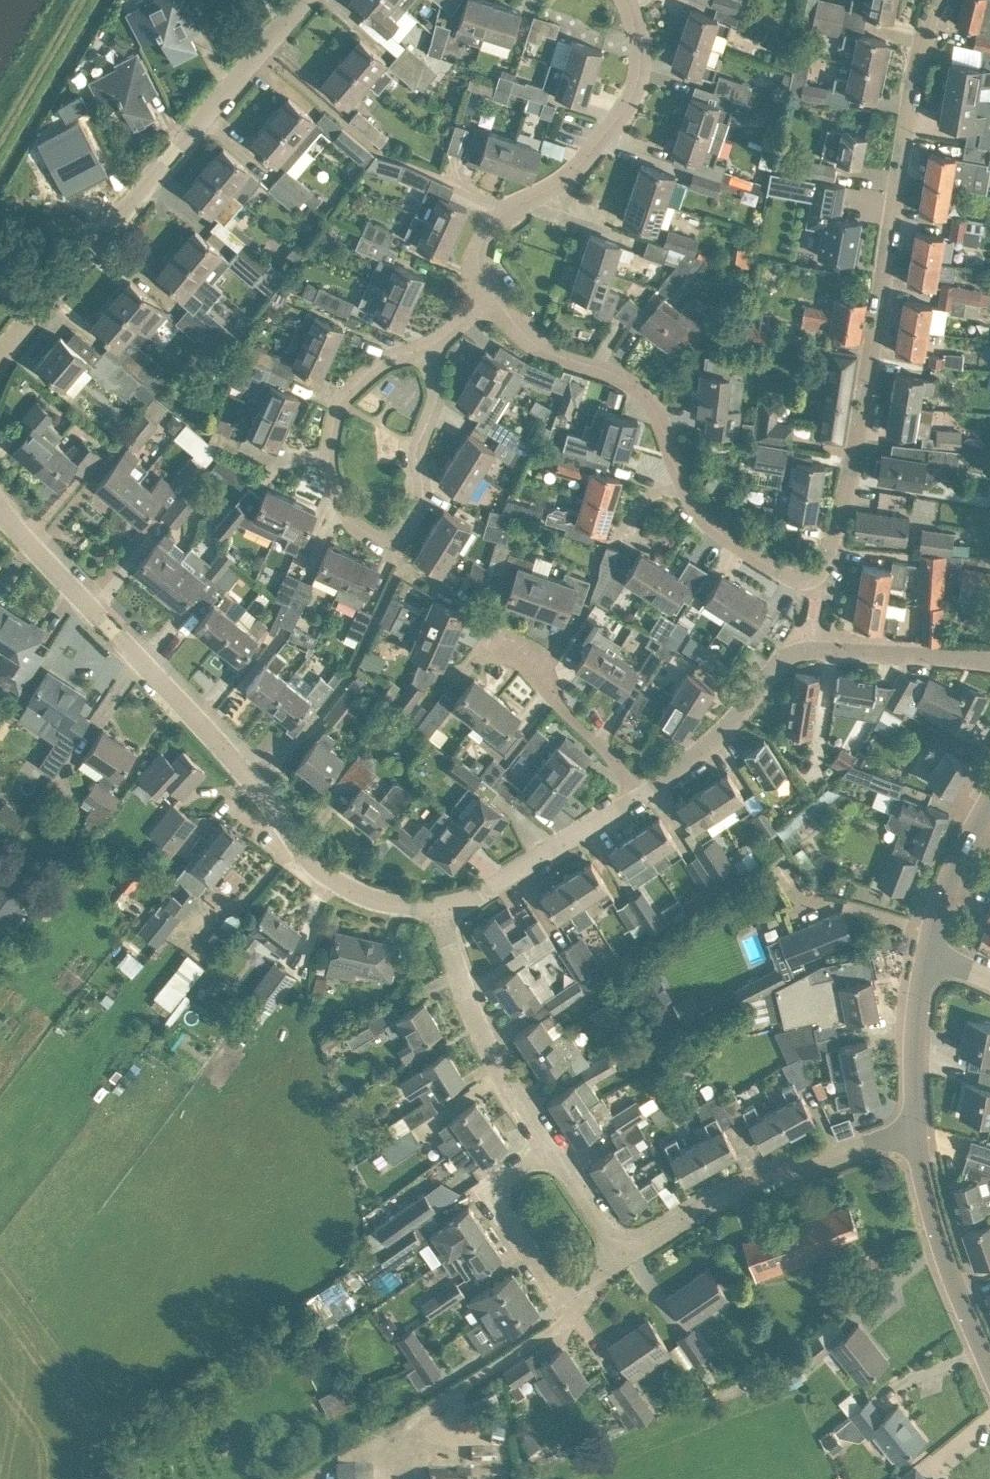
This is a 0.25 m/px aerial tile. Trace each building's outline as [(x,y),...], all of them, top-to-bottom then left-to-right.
[(136,24),(145,42),(146,41),(145,40),(160,32),(174,59),(196,48),(179,14),(190,9),(186,0),(153,0),(130,12),(136,24)] [(394,0),(352,0),(386,28),(404,8),(394,0)] [(440,2),(452,12),(460,0),(442,0),(440,2)] [(494,3),(485,0),(466,0),(454,36),(480,44),(484,33),(494,3)] [(701,0),(717,6),(740,14),(744,0),(701,0)] [(805,10),(842,17),(845,3),(831,0),(807,0),(805,10)] [(851,7),(861,10),(861,12),(890,18),(894,0),(853,0),(851,7)] [(957,23),(977,28),(978,25),(989,28),(989,0),(962,0),(957,23)] [(521,11),(494,3),(484,33),(511,42),(521,11)] [(690,9),(681,38),(708,46),(722,50),(731,22),(717,18),(717,17),(690,9)] [(839,30),(842,17),(805,10),(797,51),(811,54),(813,47),(808,46),(812,27),(838,33),(839,30)] [(530,26),(526,38),(539,42),(543,30),(530,26)] [(850,63),(886,70),(891,46),(885,45),(886,40),(839,30),(838,33),(841,33),(838,44),(853,48),(850,63)] [(972,46),(982,48),(989,50),(989,36),(976,32),(972,46)] [(108,43),(124,52),(130,43),(114,34),(108,43)] [(360,38),(341,60),(366,82),(366,81),(378,91),(392,75),(381,65),(385,60),(375,51),(360,38)] [(708,46),(681,38),(672,65),(698,74),(699,73),(713,78),(717,66),(703,61),(708,46)] [(428,52),(441,56),(445,44),(432,40),(428,52)] [(571,40),(563,66),(593,76),(602,49),(571,40)] [(405,45),(397,54),(418,73),(418,84),(423,88),(437,72),(406,44),(405,45)] [(945,91),(976,97),(979,81),(989,83),(989,50),(982,48),(978,67),(950,62),(945,91)] [(114,63),(116,66),(88,80),(95,93),(104,110),(106,110),(105,108),(120,100),(134,126),(156,115),(139,82),(150,76),(138,51),(114,63)] [(797,51),(789,92),(801,95),(832,100),(834,89),(803,83),(804,75),(801,74),(803,63),(809,64),(811,54),(797,51)] [(397,54),(388,65),(415,88),(418,84),(418,73),(397,54)] [(366,82),(341,60),(323,81),(348,103),(366,82)] [(880,94),(886,70),(850,63),(847,78),(836,76),(834,89),(844,91),(844,92),(873,98),(874,93),(880,94)] [(593,76),(563,66),(555,93),(585,102),(593,76)] [(500,74),(496,85),(510,90),(513,78),(500,74)] [(714,90),(718,92),(747,102),(753,85),(719,74),(714,90)] [(510,90),(496,85),(472,77),(468,87),(493,95),(492,96),(506,101),(510,90)] [(529,96),(544,101),(546,101),(550,88),(526,80),(525,82),(513,78),(510,90),(529,96)] [(989,146),(989,99),(976,97),(945,91),(940,121),(981,129),(978,144),(989,146)] [(81,92),(62,102),(68,115),(65,117),(67,120),(89,109),(81,92)] [(747,102),(718,92),(714,102),(691,95),(682,123),(711,133),(716,116),(728,120),(729,115),(748,121),(754,104),(747,102)] [(288,97),(270,118),(304,148),(323,126),(288,97)] [(544,101),(539,114),(551,118),(555,104),(546,101),(544,101)] [(392,141),(387,137),(389,135),(358,109),(349,120),(384,150),(392,141)] [(304,148),(270,118),(251,140),(276,161),(277,160),(286,168),(287,168),(304,148)] [(80,119),(45,137),(67,180),(60,183),(66,195),(86,185),(85,183),(90,180),(91,182),(108,174),(101,160),(98,161),(96,156),(98,154),(80,119)] [(100,122),(91,127),(103,150),(112,146),(100,122)] [(698,159),(694,170),(721,179),(726,165),(714,161),(717,153),(706,149),(711,133),(682,123),(672,151),(698,159)] [(447,150),(460,155),(469,128),(455,124),(447,150)] [(479,161),(504,170),(514,139),(474,126),(463,160),(478,165),(479,161)] [(334,138),(359,160),(368,149),(343,127),(334,138)] [(827,127),(821,156),(860,164),(865,135),(842,130),(841,131),(827,127)] [(514,139),(504,170),(531,178),(541,148),(514,139)] [(223,147),(205,169),(230,190),(242,201),(261,180),(223,147)] [(950,185),(971,189),(976,160),(928,152),(923,181),(950,185)] [(762,153),(760,165),(771,168),(774,155),(762,153)] [(791,170),(833,179),(836,166),(793,157),(791,170)] [(640,163),(631,192),(665,203),(675,175),(640,163)] [(425,190),(426,190),(432,176),(405,164),(398,177),(425,190)] [(286,168),(276,179),(302,201),(312,190),(287,168),(286,168)] [(231,214),(242,201),(230,190),(205,169),(186,190),(224,223),(231,214)] [(722,178),(741,184),(765,192),(767,183),(750,178),(748,181),(740,179),(741,175),(725,169),(722,178)] [(721,179),(694,170),(689,185),(716,194),(721,179)] [(839,216),(845,184),(771,171),(767,191),(811,199),(806,225),(823,228),(818,255),(851,261),(852,258),(856,259),(859,246),(854,245),(859,220),(839,216)] [(302,201),(276,179),(268,188),(294,210),(302,201)] [(950,185),(923,181),(918,210),(945,214),(950,185)] [(415,212),(428,218),(428,219),(455,232),(467,207),(439,194),(439,196),(426,190),(425,190),(415,212)] [(665,203),(631,192),(622,218),(656,229),(665,203)] [(415,212),(403,236),(444,255),(455,232),(428,219),(428,218),(415,212)] [(966,217),(953,215),(951,226),(964,228),(966,217)] [(367,219),(362,233),(389,245),(395,231),(367,219)] [(951,226),(949,237),(962,239),(964,228),(951,226)] [(668,228),(662,244),(685,252),(692,255),(698,238),(668,228)] [(195,230),(177,251),(211,281),(212,282),(230,261),(228,260),(229,259),(220,251),(195,230)] [(915,230),(910,257),(939,262),(939,260),(943,235),(915,230)] [(389,245),(362,233),(356,246),(379,257),(392,263),(392,262),(398,249),(389,245)] [(590,234),(580,263),(610,273),(616,256),(629,261),(633,248),(620,244),(620,243),(590,234)] [(643,254),(676,264),(685,252),(662,244),(648,238),(643,254)] [(237,249),(263,272),(272,262),(246,239),(245,240),(237,249)] [(237,249),(229,259),(228,260),(230,261),(254,282),(262,273),(263,272),(237,249)] [(177,251),(158,273),(192,302),(193,301),(194,302),(211,281),(177,251)] [(685,252),(676,264),(656,288),(666,295),(686,270),(691,275),(704,258),(692,255),(685,252)] [(413,299),(423,276),(392,262),(392,263),(379,257),(369,280),(385,287),(413,299)] [(939,262),(910,257),(906,282),(934,286),(936,276),(952,279),(955,263),(939,260),(939,262)] [(610,273),(580,263),(571,291),(598,300),(594,312),(611,317),(619,293),(605,288),(610,273)] [(369,280),(358,305),(402,324),(413,299),(385,287),(369,280)] [(130,281),(112,302),(148,334),(151,331),(168,313),(130,281)] [(940,297),(979,304),(979,303),(989,305),(989,299),(989,293),(981,291),(981,289),(942,283),(940,297)] [(296,334),(301,336),(300,338),(331,352),(342,327),(310,312),(315,301),(316,301),(313,300),(279,284),(270,296),(306,313),(301,324),(296,334)] [(320,287),(313,300),(316,301),(315,301),(348,316),(354,302),(320,287)] [(828,332),(860,338),(866,300),(835,295),(832,310),(805,305),(803,317),(830,322),(828,332)] [(615,313),(627,323),(641,307),(630,296),(623,303),(615,313)] [(641,327),(667,347),(674,337),(689,349),(712,318),(689,299),(679,310),(664,297),(641,327)] [(979,304),(940,297),(938,305),(950,308),(949,312),(977,316),(979,304)] [(903,299),(899,325),(927,329),(931,304),(903,299)] [(212,318),(193,301),(192,302),(184,312),(203,329),(212,318)] [(112,302),(94,323),(113,340),(126,352),(119,361),(142,381),(151,370),(145,365),(131,353),(139,344),(148,334),(112,302)] [(203,329),(184,312),(175,322),(195,338),(203,329)] [(731,339),(764,345),(767,327),(734,321),(731,339)] [(927,329),(899,325),(895,350),(923,355),(927,329)] [(320,376),(331,352),(300,338),(301,336),(296,334),(294,333),(288,347),(298,351),(293,363),(320,376)] [(61,335),(38,363),(63,385),(74,372),(81,363),(87,357),(67,341),(61,335)] [(250,342),(243,357),(270,368),(276,354),(250,342)] [(511,367),(512,366),(486,350),(471,375),(508,398),(509,397),(510,398),(524,375),(525,375),(523,374),(511,367)] [(817,438),(843,442),(856,354),(830,350),(817,438)] [(103,352),(93,363),(117,383),(119,381),(132,392),(134,390),(147,402),(155,392),(142,381),(119,361),(117,363),(103,352)] [(929,365),(942,366),(942,355),(929,354),(929,365)] [(693,396),(691,413),(708,414),(706,431),(737,435),(738,418),(739,410),(732,409),(726,408),(729,376),(727,376),(728,372),(729,358),(706,356),(704,374),(701,373),(699,386),(698,397),(693,396)] [(256,405),(259,406),(287,418),(291,420),(297,406),(293,405),(298,395),(265,379),(270,368),(243,357),(234,377),(243,382),(261,396),(256,405)] [(550,387),(556,372),(528,361),(523,374),(525,375),(524,375),(550,387)] [(895,373),(890,401),(918,406),(921,391),(934,394),(936,380),(923,378),(923,377),(895,373)] [(508,398),(471,375),(456,398),(483,414),(476,424),(485,430),(494,417),(495,418),(508,398)] [(562,398),(579,404),(586,386),(569,380),(562,398)] [(776,421),(779,402),(763,399),(758,437),(788,442),(790,423),(776,421)] [(48,421),(53,415),(36,400),(20,420),(29,428),(14,447),(35,465),(54,442),(62,434),(48,421)] [(929,422),(932,408),(918,406),(890,401),(886,429),(910,433),(914,434),(914,433),(927,435),(929,422)] [(287,418),(259,406),(245,438),(267,448),(270,441),(276,443),(280,435),(284,436),(291,420),(287,418)] [(637,420),(595,407),(590,425),(601,428),(597,441),(568,433),(563,448),(597,458),(606,461),(610,450),(627,455),(632,438),(637,439),(641,425),(636,423),(637,420)] [(121,435),(136,448),(157,423),(141,410),(121,435)] [(516,449),(525,455),(532,444),(518,435),(519,433),(495,418),(494,417),(485,430),(510,445),(516,449)] [(754,433),(754,420),(743,419),(742,432),(754,433)] [(241,439),(213,427),(207,441),(220,447),(235,453),(241,439)] [(937,429),(936,446),(947,447),(960,448),(961,431),(937,429)] [(468,432),(453,455),(480,472),(495,449),(468,432)] [(54,442),(35,465),(57,483),(73,465),(83,473),(99,454),(82,439),(77,445),(74,442),(65,452),(54,442)] [(782,471),(780,486),(791,488),(791,487),(819,492),(824,464),(811,462),(812,456),(792,452),(793,447),(758,440),(753,466),(782,471)] [(220,447),(207,441),(193,457),(191,456),(173,477),(186,488),(220,447)] [(947,447),(936,446),(912,444),(910,458),(882,453),(881,458),(876,458),(874,472),(878,473),(877,478),(927,487),(943,476),(947,447)] [(96,485),(119,503),(139,479),(127,469),(137,457),(127,448),(96,485)] [(588,482),(584,495),(612,504),(620,477),(593,469),(597,458),(563,448),(562,448),(555,471),(588,482)] [(516,449),(509,460),(518,466),(525,455),(516,449)] [(480,472),(453,455),(438,479),(466,496),(480,472)] [(231,472),(236,463),(221,456),(210,469),(225,481),(231,472)] [(236,463),(231,472),(244,483),(254,470),(236,463)] [(139,479),(119,503),(140,522),(171,485),(161,476),(151,488),(139,479)] [(819,492),(791,487),(791,488),(780,486),(779,485),(775,506),(761,503),(759,514),(773,517),(774,513),(815,520),(819,492)] [(274,537),(278,528),(291,499),(267,488),(261,501),(256,499),(250,513),(233,505),(213,529),(224,539),(238,522),(245,524),(274,537)] [(163,515),(175,526),(194,503),(182,493),(163,515)] [(604,530),(612,504),(584,495),(579,511),(566,507),(564,508),(556,506),(548,511),(545,520),(570,528),(572,520),(585,524),(604,530)] [(509,496),(502,511),(514,514),(520,500),(509,496)] [(291,499),(278,528),(290,533),(284,547),(296,552),(315,510),(291,499)] [(444,508),(429,532),(456,549),(471,525),(444,508)] [(491,508),(487,521),(498,525),(502,511),(491,508)] [(853,536),(906,543),(909,517),(856,510),(853,536)] [(487,521),(483,535),(496,539),(506,542),(514,514),(502,511),(498,525),(487,521)] [(919,548),(951,553),(954,532),(923,528),(919,548)] [(136,567),(158,586),(159,586),(181,559),(180,559),(166,548),(174,539),(165,532),(158,541),(148,552),(136,567)] [(456,549),(429,532),(414,556),(441,572),(456,549)] [(341,584),(354,555),(329,544),(316,573),(318,573),(340,583),(341,584)] [(159,586),(158,586),(154,590),(176,608),(180,603),(181,604),(208,571),(217,579),(228,565),(235,557),(224,547),(211,563),(191,546),(180,559),(181,559),(159,586)] [(532,567),(535,560),(510,551),(501,576),(513,581),(506,600),(535,610),(548,573),(532,567)] [(623,578),(646,592),(662,565),(640,551),(623,578)] [(918,602),(943,605),(946,554),(921,552),(918,602)] [(378,566),(354,555),(341,584),(340,583),(335,596),(358,606),(359,606),(360,606),(378,566)] [(465,588),(480,592),(486,573),(487,568),(473,559),(471,568),(465,588)] [(863,564),(858,594),(886,598),(888,583),(903,586),(907,562),(892,560),(891,569),(863,564)] [(646,592),(645,592),(676,611),(684,599),(688,601),(708,570),(695,562),(684,578),(662,565),(646,592)] [(958,584),(962,584),(989,590),(989,572),(967,568),(965,567),(962,567),(958,584)] [(274,598),(273,599),(282,603),(287,606),(300,577),(286,571),(274,598)] [(572,601),(580,604),(589,581),(566,572),(563,579),(548,573),(535,610),(564,621),(572,601)] [(727,615),(744,587),(720,573),(699,606),(723,621),(727,615)] [(300,577),(287,606),(300,611),(313,583),(300,577)] [(767,602),(744,587),(727,615),(723,621),(747,635),(767,602)] [(602,589),(596,599),(608,607),(615,597),(602,589)] [(194,626),(217,644),(237,619),(225,610),(234,598),(224,590),(214,602),(214,601),(194,626)] [(886,598),(858,594),(853,623),(895,629),(897,616),(883,614),(886,598)] [(390,627),(391,628),(398,614),(397,613),(404,600),(392,595),(379,622),(390,627)] [(420,608),(415,621),(417,622),(417,623),(452,639),(464,613),(433,599),(428,611),(420,608)] [(601,618),(608,607),(596,599),(589,610),(601,618)] [(282,603),(269,631),(274,633),(279,623),(287,606),(282,603)] [(6,647),(0,656),(0,680),(19,692),(44,654),(32,646),(40,634),(28,626),(30,623),(0,604),(0,644),(6,647)] [(922,640),(940,641),(942,606),(924,605),(922,640)] [(287,606),(279,623),(292,629),(293,626),(300,611),(287,606)] [(346,633),(360,639),(372,612),(360,606),(359,606),(358,606),(346,633)] [(665,613),(651,634),(663,641),(670,630),(670,631),(676,621),(665,613)] [(406,637),(408,635),(415,639),(410,650),(442,664),(452,639),(421,625),(417,623),(417,622),(398,614),(391,628),(399,632),(399,634),(400,636),(402,637),(403,637),(405,637),(406,637)] [(237,619),(217,644),(239,661),(258,636),(268,624),(257,616),(248,628),(237,619)] [(292,629),(289,636),(312,647),(317,636),(293,626),(292,629)] [(670,630),(663,641),(675,649),(682,638),(670,631),(670,630)] [(657,651),(663,641),(651,634),(645,644),(651,648),(657,651)] [(579,658),(574,665),(598,680),(615,654),(599,644),(591,639),(579,658)] [(669,659),(675,649),(663,641),(657,651),(669,659)] [(381,654),(366,647),(359,662),(374,669),(381,654)] [(246,688),(269,706),(289,681),(277,671),(286,659),(276,651),(266,663),(246,688)] [(697,663),(720,677),(728,666),(704,651),(697,663)] [(615,654),(598,680),(622,695),(638,669),(615,654)] [(300,689),(289,681),(269,706),(291,723),(299,712),(308,718),(334,685),(343,674),(337,668),(327,681),(321,675),(306,694),(300,689)] [(687,670),(672,694),(699,711),(714,687),(687,670)] [(786,731),(810,735),(819,676),(795,672),(786,731)] [(886,700),(892,689),(875,687),(876,678),(837,672),(833,695),(856,699),(863,716),(876,718),(885,703),(886,700)] [(902,672),(892,689),(886,700),(899,707),(915,680),(902,672)] [(35,691),(29,700),(41,708),(31,723),(55,738),(38,764),(54,775),(75,743),(79,736),(90,719),(75,710),(85,695),(68,684),(66,687),(46,674),(35,691)] [(324,715),(335,723),(364,686),(353,677),(324,715)] [(475,720),(477,721),(497,696),(474,678),(451,707),(460,714),(463,710),(475,720)] [(939,712),(948,716),(946,722),(966,732),(974,716),(971,714),(981,694),(984,696),(985,695),(965,685),(962,692),(961,691),(960,693),(929,679),(918,701),(939,712)] [(391,707),(401,715),(421,690),(411,682),(391,707)] [(381,697),(390,704),(397,695),(388,688),(381,697)] [(639,689),(635,696),(629,706),(644,715),(653,708),(657,701),(639,689)] [(699,711),(672,694),(657,718),(684,734),(699,711)] [(482,736),(506,755),(523,732),(511,723),(519,713),(497,696),(477,721),(488,730),(482,736)] [(417,725),(429,735),(442,719),(429,709),(417,725)] [(103,728),(86,754),(106,767),(97,782),(95,781),(85,796),(95,802),(86,816),(99,825),(106,814),(119,797),(108,789),(134,750),(103,728)] [(519,750),(531,760),(549,737),(537,728),(519,750)] [(336,740),(335,739),(323,730),(297,763),(323,783),(343,757),(330,747),(336,740)] [(565,735),(540,767),(567,789),(585,766),(578,761),(586,751),(565,735)] [(748,780),(764,805),(778,796),(777,778),(786,772),(764,739),(744,752),(758,773),(748,780)] [(927,778),(934,782),(951,793),(969,764),(945,749),(945,750),(932,742),(925,754),(938,762),(927,778)] [(835,757),(849,765),(854,755),(840,747),(835,757)] [(139,774),(157,791),(167,781),(182,794),(204,770),(183,750),(172,762),(161,751),(139,774)] [(399,781),(393,782),(382,796),(364,782),(374,770),(357,756),(342,775),(359,789),(354,795),(353,794),(351,796),(352,797),(344,807),(374,830),(391,809),(396,814),(413,793),(399,781)] [(480,774),(492,783),(502,771),(506,766),(495,756),(480,774)] [(473,788),(481,777),(456,758),(447,770),(467,785),(472,789),(473,788)] [(887,792),(892,779),(856,765),(853,773),(868,779),(866,784),(887,792)] [(567,789),(540,767),(522,790),(550,811),(567,789)] [(502,771),(492,783),(499,788),(511,798),(521,786),(502,771)] [(726,773),(701,789),(716,813),(730,803),(738,815),(749,808),(741,797),(742,796),(737,789),(726,773)] [(776,829),(784,838),(843,791),(829,786),(776,829)] [(716,813),(701,789),(677,805),(693,828),(694,828),(702,840),(712,833),(704,821),(716,813)] [(13,817),(21,798),(8,792),(0,809),(0,811),(13,817)] [(479,792),(457,819),(478,836),(487,843),(509,816),(479,792)] [(905,816),(918,822),(929,826),(931,823),(943,828),(949,813),(893,792),(886,809),(891,811),(905,816)] [(150,832),(162,842),(185,812),(173,803),(161,819),(150,832)] [(753,815),(765,834),(778,825),(766,807),(753,815)] [(151,856),(163,865),(185,837),(197,822),(185,812),(162,842),(151,856)] [(470,845),(478,836),(457,819),(452,814),(435,835),(423,825),(419,826),(412,834),(398,822),(388,835),(412,854),(421,842),(452,868),(470,845)] [(891,852),(888,851),(877,882),(904,892),(919,851),(932,856),(943,828),(931,823),(929,826),(918,822),(905,816),(891,852)] [(659,817),(635,832),(650,856),(663,848),(671,860),(682,853),(674,841),(674,840),(659,817)] [(202,832),(191,845),(197,850),(199,847),(203,850),(205,847),(216,855),(221,849),(231,857),(233,854),(246,839),(221,819),(209,835),(208,837),(202,832)] [(635,832),(610,848),(621,865),(626,872),(626,871),(634,883),(644,877),(658,868),(650,856),(635,832)] [(696,857),(711,879),(733,864),(715,837),(696,849),(699,854),(696,857)] [(178,883),(164,901),(180,914),(208,879),(212,882),(231,857),(221,849),(216,855),(205,847),(203,850),(199,847),(197,850),(187,863),(174,880),(178,883)] [(711,879),(696,857),(687,863),(702,885),(711,879)] [(118,881),(130,891),(147,871),(134,861),(118,881)] [(591,861),(565,879),(581,902),(582,901),(595,892),(603,905),(614,898),(606,885),(607,885),(591,861)] [(31,883),(12,869),(0,884),(0,924),(31,883)] [(581,902),(565,879),(542,894),(557,917),(558,917),(566,929),(575,924),(578,929),(594,918),(582,901),(581,902)] [(631,899),(647,924),(659,917),(642,891),(631,899)] [(154,911),(139,930),(157,944),(180,914),(164,901),(163,900),(154,911)] [(618,907),(631,927),(641,921),(628,901),(618,907)] [(251,928),(241,941),(251,948),(260,936),(282,952),(299,930),(268,906),(251,928)] [(473,929),(491,955),(512,941),(501,925),(514,916),(507,906),(473,929)] [(981,923),(988,926),(982,937),(989,941),(989,907),(981,923)] [(532,911),(519,920),(527,931),(534,940),(546,932),(532,911)] [(779,937),(790,964),(852,939),(841,911),(779,937)] [(210,934),(209,936),(220,945),(231,932),(220,923),(210,934)] [(328,972),(354,978),(355,970),(390,978),(397,944),(337,931),(328,972)] [(526,946),(524,947),(525,948),(532,958),(533,959),(554,944),(546,932),(534,940),(526,946)] [(573,941),(559,950),(577,977),(591,969),(573,941)] [(130,947),(118,962),(134,975),(146,959),(130,947)] [(821,962),(784,981),(785,982),(775,987),(782,1024),(814,1017),(815,1025),(847,1018),(847,1019),(878,1012),(866,953),(821,962)] [(186,956),(155,994),(157,996),(170,1007),(184,991),(202,969),(186,956)] [(236,1024),(250,1035),(294,976),(275,962),(243,1003),(249,1007),(236,1024)] [(496,985),(492,988),(500,1000),(504,997),(512,1008),(515,1006),(520,1013),(528,1008),(554,990),(541,972),(535,977),(525,962),(511,972),(495,983),(496,985)] [(763,975),(735,990),(742,1004),(771,989),(763,975)] [(577,978),(547,999),(554,1010),(585,989),(577,978)] [(630,1016),(618,995),(595,1009),(608,1029),(630,1016)] [(410,1041),(398,1047),(406,1061),(432,1046),(426,1036),(440,1028),(423,1000),(385,1023),(392,1034),(402,1028),(410,1041)] [(555,1021),(549,1012),(515,1034),(528,1054),(554,1037),(547,1026),(555,1021)] [(370,1016),(343,1030),(347,1036),(354,1047),(379,1031),(370,1016)] [(961,1050),(989,1056),(989,1024),(967,1019),(961,1050)] [(774,1032),(788,1061),(798,1056),(792,1042),(816,1038),(813,1023),(774,1032)] [(323,1037),(321,1038),(327,1048),(329,1047),(347,1036),(343,1030),(341,1027),(323,1037)] [(542,1075),(580,1049),(566,1029),(554,1037),(528,1054),(542,1075)] [(819,1055),(816,1038),(792,1042),(798,1056),(800,1059),(819,1055)] [(831,1078),(845,1075),(873,1069),(867,1039),(839,1045),(839,1046),(825,1049),(831,1078)] [(463,1076),(446,1050),(422,1065),(422,1066),(401,1078),(410,1093),(417,1088),(424,1101),(403,1114),(410,1125),(437,1109),(430,1097),(463,1076)] [(549,1101),(562,1122),(588,1105),(599,1099),(589,1084),(616,1068),(606,1053),(585,1064),(579,1068),(586,1077),(575,1085),(574,1084),(549,1101)] [(789,1099),(773,1107),(787,1133),(788,1132),(791,1138),(805,1130),(802,1125),(814,1118),(797,1088),(810,1080),(800,1059),(798,1056),(788,1061),(782,1065),(791,1083),(782,1087),(789,1099)] [(873,1069),(845,1075),(849,1090),(834,1093),(837,1106),(851,1103),(851,1104),(879,1098),(873,1069)] [(814,1081),(817,1097),(826,1095),(822,1079),(814,1081)] [(966,1082),(960,1113),(989,1119),(989,1087),(966,1082)] [(736,1096),(724,1103),(734,1122),(737,1128),(748,1122),(762,1147),(787,1133),(773,1107),(759,1115),(745,1087),(735,1093),(736,1096)] [(711,1133),(696,1141),(710,1166),(736,1152),(723,1128),(734,1122),(724,1103),(723,1103),(717,1094),(708,1099),(707,1098),(696,1105),(711,1133)] [(610,1115),(612,1117),(613,1116),(621,1129),(611,1135),(613,1137),(638,1121),(638,1120),(647,1113),(637,1098),(610,1115)] [(650,1112),(657,1123),(679,1109),(673,1098),(650,1112)] [(588,1105),(562,1122),(575,1141),(612,1117),(610,1115),(599,1099),(588,1105)] [(491,1122),(475,1101),(439,1128),(454,1149),(491,1122)] [(849,1117),(832,1125),(837,1137),(854,1131),(849,1117)] [(638,1121),(613,1137),(618,1145),(590,1164),(607,1188),(629,1174),(619,1160),(632,1152),(628,1145),(646,1133),(641,1125),(638,1121)] [(454,1149),(447,1154),(448,1156),(450,1154),(457,1165),(463,1161),(469,1170),(506,1142),(491,1122),(454,1149)] [(710,1166),(696,1141),(683,1148),(677,1136),(664,1143),(674,1163),(684,1180),(710,1166)] [(394,1138),(383,1145),(394,1161),(405,1154),(394,1138)] [(968,1162),(961,1183),(950,1186),(959,1218),(978,1212),(989,1209),(989,1145),(969,1138),(964,1154),(975,1157),(973,1164),(968,1162)] [(629,1174),(607,1188),(623,1213),(659,1189),(670,1180),(663,1168),(650,1177),(651,1179),(638,1187),(629,1174)] [(436,1208),(424,1192),(375,1226),(386,1242),(413,1224),(436,1208)] [(743,1241),(755,1278),(829,1252),(827,1244),(858,1233),(848,1204),(743,1241)] [(442,1259),(485,1230),(468,1205),(445,1221),(433,1229),(439,1239),(436,1242),(445,1256),(442,1259)] [(377,1248),(386,1262),(422,1238),(413,1224),(386,1242),(377,1248)] [(976,1267),(989,1262),(989,1224),(964,1233),(976,1267)] [(485,1230),(442,1259),(451,1272),(458,1267),(466,1278),(478,1270),(501,1254),(485,1230)] [(344,1271),(353,1286),(365,1278),(356,1264),(344,1271)] [(670,1299),(686,1323),(726,1296),(708,1269),(693,1279),(696,1284),(684,1292),(683,1291),(670,1299)] [(468,1300),(481,1319),(525,1289),(512,1270),(468,1300)] [(333,1275),(309,1299),(332,1324),(357,1300),(333,1275)] [(422,1302),(430,1315),(465,1292),(456,1279),(422,1302)] [(525,1289),(481,1319),(467,1329),(483,1352),(504,1338),(501,1333),(538,1308),(525,1289)] [(649,1323),(630,1336),(628,1333),(611,1344),(631,1374),(668,1349),(648,1319),(647,1319),(649,1323)] [(856,1326),(858,1324),(858,1323),(831,1344),(860,1380),(887,1359),(875,1345),(873,1347),(856,1326)] [(415,1364),(430,1354),(412,1328),(397,1338),(415,1364)] [(678,1338),(694,1362),(707,1353),(691,1329),(678,1338)] [(793,1359),(777,1367),(783,1379),(801,1371),(798,1366),(801,1369),(829,1346),(820,1335),(792,1358),(793,1359)] [(535,1378),(553,1404),(591,1377),(566,1340),(537,1359),(545,1370),(535,1378)] [(430,1354),(415,1364),(426,1381),(441,1370),(430,1354)] [(510,1387),(518,1398),(526,1392),(520,1384),(536,1373),(524,1357),(504,1370),(514,1384),(510,1387)] [(352,1376),(318,1394),(329,1415),(364,1397),(352,1376)] [(627,1376),(613,1386),(637,1421),(636,1421),(638,1423),(653,1413),(627,1376)] [(637,1421),(613,1386),(605,1391),(614,1403),(615,1402),(617,1405),(610,1409),(615,1416),(619,1413),(628,1427),(636,1421),(637,1421)] [(869,1398),(849,1414),(867,1437),(876,1430),(899,1458),(921,1441),(907,1423),(910,1421),(898,1405),(884,1417),(869,1398)] [(833,1433),(824,1440),(834,1451),(842,1444),(833,1433)]
